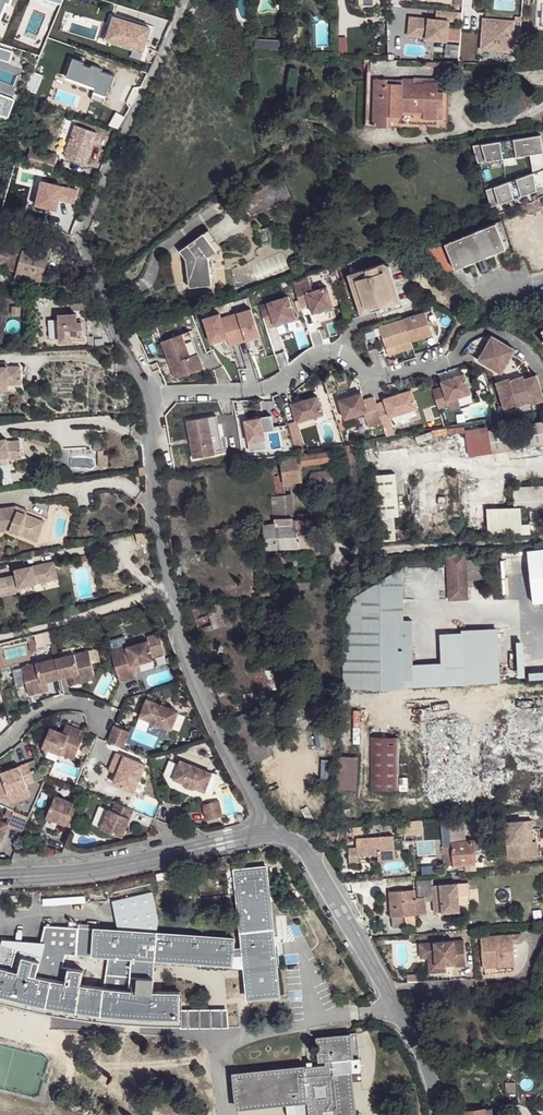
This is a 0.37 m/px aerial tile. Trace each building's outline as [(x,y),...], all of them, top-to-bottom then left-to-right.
[(9,2),(11,3),(12,0),(0,0),(0,23),(9,2)] [(445,12),(436,11),(435,20),(409,20),(409,38),(428,39),(428,41),(448,41),(449,22),(460,22),(461,12),(445,12)] [(112,13),(104,38),(144,51),(152,26),(112,13)] [(504,31),(510,30),(509,17),(485,19),(486,35),(504,34),(504,31)] [(69,42),(81,47),(84,41),(71,35),(69,42)] [(12,51),(0,46),(0,59),(9,62),(12,51)] [(443,47),(433,47),(432,61),(436,61),(444,61),(443,47)] [(351,70),(364,71),(364,62),(351,61),(351,70)] [(414,82),(413,80),(374,78),(372,124),(407,125),(407,121),(421,121),(427,122),(438,122),(438,126),(447,126),(448,116),(442,116),(443,92),(449,92),(450,78),(440,77),(440,81),(425,80),(425,82),(414,82)] [(372,124),(374,78),(367,78),(365,124),(372,124)] [(15,100),(1,94),(0,96),(0,116),(7,119),(15,100)] [(93,142),(97,131),(76,124),(72,135),(93,142)] [(86,163),(93,142),(72,135),(65,156),(86,163)] [(539,136),(522,139),(525,156),(529,155),(541,149),(539,136)] [(473,146),(479,164),(525,156),(522,139),(473,146)] [(27,157),(34,159),(38,149),(30,146),(27,157)] [(27,157),(26,162),(31,164),(51,170),(53,170),(58,155),(38,149),(34,159),(27,157)] [(537,192),(542,191),(542,173),(534,175),(537,192)] [(534,175),(484,183),(490,200),(537,192),(534,175)] [(24,177),(20,193),(42,199),(46,183),(24,177)] [(527,202),(530,210),(542,206),(542,199),(542,197),(527,202)] [(509,247),(501,221),(445,242),(444,238),(421,247),(446,271),(509,247)] [(400,238),(420,233),(419,226),(398,231),(400,238)] [(262,244),(272,241),(269,229),(259,231),(262,244)] [(207,231),(181,250),(188,260),(190,288),(211,286),(208,258),(221,250),(207,231)] [(48,247),(8,236),(1,262),(10,265),(9,268),(19,271),(40,277),(42,277),(48,254),(46,254),(48,247)] [(348,275),(362,319),(402,306),(389,266),(384,263),(348,275)] [(17,278),(38,284),(40,277),(19,271),(17,278)] [(322,272),(293,281),(301,309),(310,306),(313,314),(334,307),(322,272)] [(288,296),(259,306),(266,329),(275,326),(275,325),(296,318),(288,296)] [(261,338),(251,309),(230,316),(239,345),(261,338)] [(437,326),(433,309),(426,311),(431,327),(437,326)] [(410,339),(433,332),(431,327),(426,311),(380,325),(387,351),(398,348),(397,345),(411,341),(410,339)] [(83,338),(82,324),(76,324),(75,315),(59,316),(60,344),(73,343),(73,338),(83,338)] [(239,345),(230,316),(221,319),(220,315),(204,321),(212,345),(227,340),(230,348),(239,345)] [(161,341),(175,379),(204,368),(191,334),(183,337),(182,334),(161,341)] [(492,337),(478,361),(501,374),(515,351),(492,337)] [(388,355),(413,348),(411,341),(397,345),(398,348),(387,351),(388,355)] [(8,384),(22,384),(21,366),(7,366),(0,366),(0,384),(8,384)] [(443,386),(432,390),(439,409),(449,406),(447,401),(455,398),(471,393),(464,373),(441,381),(443,386)] [(531,376),(539,402),(542,401),(542,395),(536,375),(531,376)] [(509,378),(496,383),(504,408),(517,404),(518,405),(531,401),(532,404),(539,402),(531,376),(524,379),(523,376),(510,380),(509,378)] [(384,401),(376,404),(381,420),(384,428),(392,426),(389,417),(417,408),(411,389),(384,398),(384,401)] [(376,404),(374,396),(363,400),(360,390),(337,398),(343,416),(363,410),(367,425),(381,420),(376,404)] [(296,421),(287,424),(296,452),(305,450),(296,422),(322,413),(317,395),(291,404),(296,421)] [(449,406),(439,409),(440,415),(458,409),(455,398),(447,401),(449,406)] [(186,421),(193,458),(215,454),(215,451),(222,449),(216,415),(186,421)] [(243,420),(249,451),(266,448),(263,431),(273,430),(270,416),(243,420)] [(465,429),(469,455),(542,443),(542,421),(489,431),(488,425),(465,429)] [(31,437),(30,442),(49,448),(51,442),(31,437)] [(8,456),(9,459),(21,458),(18,440),(6,442),(1,442),(0,439),(0,457),(8,456)] [(331,460),(329,451),(299,455),(301,465),(331,460)] [(299,455),(281,458),(281,464),(284,482),(303,479),(301,465),(299,455)] [(284,482),(281,464),(273,465),(277,493),(285,491),(284,482)] [(331,469),(311,473),(310,474),(310,481),(332,477),(331,469)] [(398,515),(395,472),(374,473),(379,540),(395,539),(394,516),(398,515)] [(332,477),(310,481),(309,483),(310,491),(334,486),(332,477)] [(530,525),(522,525),(521,509),(531,509),(532,520),(536,520),(537,528),(542,527),(542,486),(513,488),(514,509),(505,509),(505,526),(513,526),(514,534),(530,533),(530,525)] [(291,494),(272,497),(274,518),(275,518),(292,516),(291,494)] [(64,504),(60,504),(60,507),(67,516),(72,516),(72,513),(64,504)] [(9,531),(28,538),(31,529),(40,532),(44,522),(26,514),(17,511),(19,507),(16,506),(0,509),(0,532),(9,531)] [(292,519),(292,516),(275,518),(275,523),(265,524),(267,547),(277,547),(297,546),(314,545),(312,519),(298,520),(297,519),(292,519)] [(238,526),(214,527),(215,538),(239,537),(238,526)] [(31,529),(28,538),(37,542),(40,532),(31,529)] [(146,530),(136,532),(138,543),(148,540),(146,530)] [(314,545),(297,546),(298,553),(314,553),(314,545)] [(286,551),(277,553),(278,562),(286,562),(286,551)] [(464,553),(445,554),(447,600),(466,599),(464,553)] [(470,560),(471,577),(490,576),(489,559),(470,560)] [(0,594),(18,591),(17,587),(57,578),(53,561),(32,565),(33,568),(26,569),(25,567),(14,569),(15,575),(0,578),(0,594)] [(401,601),(401,566),(354,597),(342,623),(342,688),(400,687),(400,650),(395,650),(395,620),(401,620),(401,601)] [(208,604),(192,608),(199,632),(214,629),(227,625),(221,601),(208,605),(208,604)] [(400,650),(400,687),(462,686),(461,632),(439,633),(439,663),(411,663),(411,619),(401,620),(395,620),(395,650),(400,650)] [(487,631),(461,632),(462,686),(488,685),(487,631)] [(487,631),(488,685),(497,685),(497,631),(487,631)] [(128,647),(111,652),(121,684),(137,679),(136,674),(134,668),(139,666),(154,661),(149,643),(128,649),(128,647)] [(88,653),(24,669),(32,703),(45,699),(43,690),(48,688),(62,685),(75,682),(81,680),(83,690),(96,687),(88,653)] [(178,713),(146,700),(139,717),(150,722),(150,724),(159,728),(160,726),(170,731),(178,713)] [(300,702),(289,704),(290,707),(292,717),(303,714),(300,702)] [(539,731),(542,730),(542,711),(534,713),(539,731)] [(68,726),(65,734),(70,737),(73,728),(68,726)] [(115,727),(109,742),(127,749),(133,734),(115,727)] [(70,737),(65,734),(52,729),(44,747),(75,760),(86,733),(79,730),(73,728),(70,737)] [(345,755),(359,755),(358,728),(344,728),(345,755)] [(399,738),(370,738),(369,790),(397,790),(399,738)] [(147,767),(118,755),(112,769),(120,772),(119,776),(115,785),(136,793),(147,767)] [(338,788),(363,790),(364,755),(359,755),(345,755),(339,755),(338,788)] [(169,760),(163,775),(171,777),(176,763),(169,760)] [(212,773),(180,761),(174,779),(185,784),(184,785),(194,789),(195,787),(205,791),(212,773)] [(28,764),(1,774),(9,795),(28,789),(26,785),(35,782),(28,764)] [(74,828),(81,811),(73,807),(74,803),(56,796),(47,817),(74,828)] [(202,806),(205,822),(224,818),(221,802),(202,806)] [(134,811),(116,804),(113,812),(109,810),(102,829),(123,838),(134,811)] [(16,811),(11,824),(9,829),(24,835),(31,817),(16,811)] [(0,820),(0,840),(3,842),(9,829),(11,824),(0,820)] [(508,858),(527,857),(526,842),(532,842),(531,829),(533,829),(532,820),(505,823),(508,858)] [(424,829),(423,821),(408,823),(408,827),(405,828),(406,831),(424,829)] [(394,836),(356,840),(357,848),(348,849),(350,864),(359,863),(358,856),(375,855),(375,852),(378,852),(378,855),(379,861),(396,860),(394,836)] [(473,842),(451,843),(452,846),(444,846),(445,865),(475,864),(474,851),(473,842)] [(526,842),(527,857),(537,856),(536,842),(532,842),(526,842)] [(271,906),(267,869),(257,870),(257,867),(235,870),(239,909),(271,906)] [(416,898),(427,897),(425,880),(393,883),(394,891),(415,889),(416,898)] [(425,880),(427,897),(434,896),(433,885),(433,880),(425,880)] [(459,883),(433,885),(434,896),(436,913),(461,911),(459,883)] [(415,915),(428,914),(427,897),(416,898),(415,889),(394,891),(390,891),(390,916),(392,916),(415,915)] [(277,964),(277,956),(265,957),(264,946),(275,945),(271,906),(239,909),(242,944),(243,957),(248,998),(280,995),(277,964)] [(416,919),(415,915),(392,916),(392,925),(402,925),(401,921),(416,919)] [(231,947),(231,938),(79,926),(77,951),(107,954),(154,958),(229,965),(230,960),(231,947)] [(480,933),(482,960),(498,959),(498,963),(515,962),(513,939),(522,938),(521,929),(480,933)] [(464,940),(419,944),(420,958),(428,958),(435,957),(436,973),(447,972),(446,965),(446,962),(449,961),(449,965),(455,964),(455,966),(466,965),(464,940)] [(243,957),(242,944),(231,947),(230,960),(243,957)] [(0,960),(0,964),(7,966),(12,947),(4,945),(0,960)] [(276,950),(275,945),(264,946),(265,957),(277,956),(276,950)] [(12,947),(7,966),(28,972),(33,953),(12,947)] [(33,953),(28,972),(64,979),(68,965),(69,961),(33,953)] [(151,990),(154,958),(107,954),(105,987),(151,990)] [(435,957),(428,958),(429,973),(436,973),(435,957)] [(82,968),(81,983),(96,986),(101,986),(103,961),(84,959),(82,968)] [(79,1014),(92,1017),(179,1022),(179,991),(151,990),(105,987),(101,986),(96,986),(81,983),(64,979),(28,972),(7,966),(0,964),(0,997),(79,1014)] [(81,983),(82,968),(68,965),(64,979),(81,983)] [(318,1040),(319,1058),(324,1058),(325,1066),(304,1067),(304,1074),(235,1079),(237,1107),(307,1102),(308,1106),(296,1107),(296,1114),(346,1114),(354,1114),(351,1074),(333,1075),(332,1057),(356,1056),(355,1037),(318,1040)] [(445,1059),(436,1061),(437,1067),(447,1065),(445,1059)]
